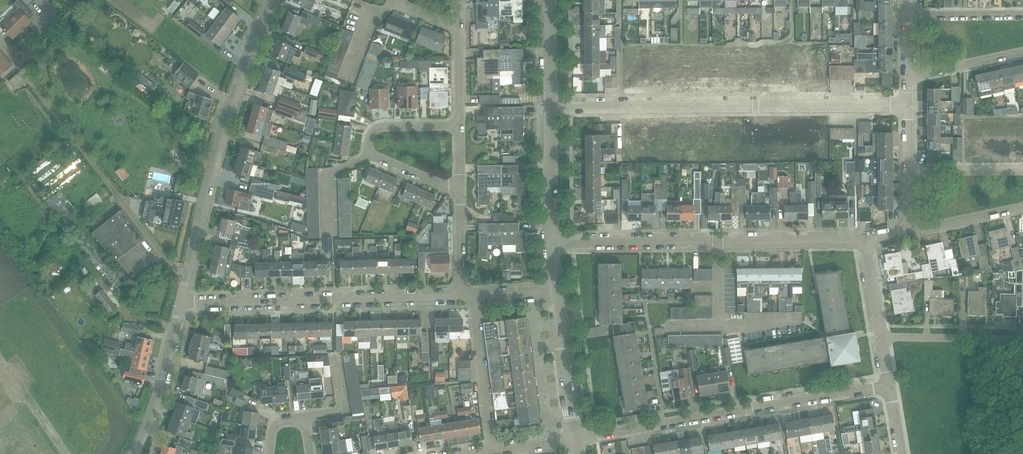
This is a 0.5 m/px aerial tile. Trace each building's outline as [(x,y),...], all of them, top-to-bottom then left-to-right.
[(13,39),(21,32),(26,27),(31,22),(23,14),(28,9),(19,0),(18,0),(13,4),(19,10),(10,19),(9,18),(1,27),(13,39)] [(175,6),(181,9),(187,0),(178,0),(175,6)] [(295,1),(304,5),(303,7),(311,10),(313,5),(311,4),(313,0),(295,0),(295,1)] [(500,0),(477,0),(477,29),(488,29),(488,23),(486,23),(486,16),(500,15),(500,0)] [(500,15),(514,15),(514,23),(523,22),(522,0),(500,0),(500,15)] [(585,13),(616,13),(616,12),(605,12),(605,0),(584,0),(585,13)] [(651,0),(639,0),(639,1),(639,9),(651,9),(651,0)] [(664,0),(651,0),(651,9),(664,9),(664,0)] [(664,9),(677,8),(677,1),(677,0),(664,0),(664,9)] [(712,0),(700,0),(700,8),(712,8),(712,0)] [(864,2),(864,11),(871,11),(879,11),(892,11),(892,0),(875,0),(875,2),(864,2)] [(335,10),(337,4),(329,1),(327,8),(335,10)] [(774,13),(774,7),(762,8),(762,14),(762,19),(768,19),(768,14),(774,13)] [(221,12),(214,20),(217,22),(230,32),(240,18),(232,12),(227,9),(224,14),(221,12)] [(321,18),(313,16),(303,11),(301,17),(290,12),(282,30),(294,36),(300,23),(309,27),(310,23),(318,26),(321,18)] [(864,11),(858,11),(858,23),(861,23),(871,23),(871,11),(864,11)] [(892,23),(892,11),(879,11),(879,23),(892,23)] [(616,18),(616,13),(585,13),(585,26),(599,25),(599,18),(616,18)] [(385,30),(409,39),(415,25),(390,15),(385,30)] [(187,27),(201,38),(206,32),(191,21),(187,27)] [(230,32),(217,22),(207,36),(211,39),(219,45),(230,32)] [(892,36),(892,23),(879,23),(879,36),(892,36)] [(606,38),(606,25),(599,25),(585,26),(585,38),(600,38),(606,38)] [(417,42),(441,52),(447,37),(434,32),(433,34),(422,30),(423,28),(422,28),(417,42)] [(343,29),(340,35),(352,39),(354,33),(343,29)] [(340,35),(338,41),(350,45),(352,39),(340,35)] [(836,36),(836,44),(851,43),(851,36),(836,36)] [(892,48),(892,36),(879,36),(879,48),(892,48)] [(600,51),(600,38),(585,38),(585,51),(600,51)] [(302,51),(278,41),(271,56),(290,63),(293,56),(299,58),(302,51)] [(350,45),(338,41),(336,47),(347,51),(350,45)] [(384,46),(373,42),(370,48),(382,52),(384,46)] [(327,55),(318,51),(307,46),(304,53),(317,58),(317,57),(325,60),(327,55)] [(347,51),(336,47),(334,52),(345,57),(347,51)] [(382,52),(370,48),(368,54),(380,58),(382,52)] [(857,60),(865,60),(892,60),(892,48),(879,48),(873,48),(873,53),(857,53),(857,60)] [(513,49),(500,50),(501,70),(501,75),(512,75),(512,85),(523,84),(523,49),(513,49)] [(501,77),(501,70),(500,50),(484,50),(484,58),(477,58),(478,79),(493,79),(493,75),(500,75),(500,77),(501,77)] [(606,65),(606,51),(600,51),(585,51),(585,65),(606,65)] [(12,66),(0,52),(0,76),(12,66)] [(345,57),(334,52),(332,59),(343,63),(345,57)] [(380,58),(368,54),(366,59),(378,63),(380,58)] [(343,63),(332,59),(330,64),(341,68),(343,63)] [(378,63),(366,59),(364,64),(376,69),(378,63)] [(892,73),(892,60),(865,60),(865,66),(865,73),(879,73),(892,73)] [(432,84),(433,88),(448,88),(448,68),(431,68),(431,61),(420,61),(420,68),(420,71),(430,71),(430,84),(432,84)] [(174,75),(190,88),(199,76),(183,63),(174,75)] [(341,68),(330,64),(327,70),(339,74),(341,68)] [(376,69),(364,64),(362,70),(374,75),(376,69)] [(693,64),(682,64),(683,82),(693,82),(693,64)] [(703,64),(693,64),(693,82),(703,82),(703,64)] [(714,64),(703,64),(703,82),(714,82),(714,64)] [(724,64),(714,64),(714,82),(724,82),(725,82),(725,64),(724,64)] [(728,64),(725,64),(725,82),(728,82),(735,82),(735,64),(728,64)] [(746,64),(735,64),(735,82),(746,81),(746,64)] [(617,65),(611,65),(606,65),(585,65),(585,77),(605,77),(605,88),(611,88),(611,77),(611,67),(617,67),(617,65)] [(1022,65),(1011,68),(1014,83),(1022,81),(1022,66),(1022,65)] [(782,66),(771,67),(771,84),(782,84),(782,66)] [(793,66),(782,66),(782,84),(793,84),(793,66)] [(804,66),(793,66),(793,84),(804,84),(804,66)] [(815,66),(804,66),(804,84),(815,84),(815,66)] [(826,66),(815,66),(815,84),(827,84),(826,66)] [(267,67),(263,79),(277,84),(285,87),(292,89),(294,84),(287,81),(287,79),(279,76),(281,72),(267,67)] [(283,73),(283,75),(304,82),(307,75),(285,67),(285,68),(284,73),(283,73)] [(646,67),(635,68),(635,85),(646,85),(646,67)] [(657,67),(646,67),(646,85),(657,85),(657,67)] [(668,67),(657,67),(657,85),(668,85),(668,67)] [(680,67),(668,67),(668,85),(680,85),(680,67)] [(760,67),(749,67),(749,84),(760,84),(760,67)] [(771,67),(760,67),(760,84),(771,84),(771,67)] [(635,68),(624,68),(624,85),(635,85),(635,68)] [(1014,83),(1011,68),(999,70),(1004,90),(1016,88),(1014,83)] [(339,74),(327,70),(326,75),(337,80),(339,74)] [(374,75),(362,70),(360,75),(372,80),(374,75)] [(1004,90),(999,70),(988,73),(992,94),(1004,92),(1004,90)] [(992,94),(988,73),(975,76),(980,97),(992,94)] [(372,80),(360,75),(358,81),(370,85),(372,80)] [(277,84),(263,79),(259,91),(273,95),(277,84)] [(370,85),(358,81),(356,87),(368,91),(370,85)] [(399,87),(399,98),(399,108),(417,108),(417,86),(408,86),(408,87),(399,87)] [(382,90),(371,90),(371,108),(389,108),(388,87),(382,87),(382,90)] [(960,101),(959,87),(952,87),(952,101),(960,101)] [(433,88),(421,88),(421,100),(428,100),(428,93),(430,93),(430,107),(448,107),(448,88),(433,88)] [(927,89),(928,102),(940,102),(940,89),(927,89)] [(187,103),(185,110),(187,112),(207,118),(213,99),(190,92),(187,99),(191,100),(190,102),(187,103)] [(354,116),(356,99),(351,98),(352,93),(342,92),(338,114),(354,116)] [(480,96),(480,104),(501,104),(501,95),(480,96)] [(281,98),(278,105),(288,109),(295,112),(299,113),(302,105),(281,98)] [(963,115),(973,115),(973,109),(971,109),(971,98),(963,98),(963,115)] [(940,114),(940,102),(928,102),(928,114),(940,114)] [(269,109),(255,105),(251,118),(273,125),(274,125),(270,124),(274,111),(269,109)] [(288,109),(278,105),(276,112),(292,119),(295,112),(288,109)] [(501,108),(501,128),(513,128),(514,141),(524,141),(524,107),(501,108)] [(488,128),(501,128),(501,108),(484,108),(484,115),(478,116),(478,136),(488,136),(488,128)] [(320,109),(319,116),(335,118),(336,111),(320,109)] [(947,114),(940,114),(928,114),(928,126),(946,126),(946,125),(940,125),(940,120),(947,120),(947,114)] [(273,125),(251,118),(247,131),(265,137),(263,144),(279,149),(296,154),(297,149),(288,146),(289,143),(269,137),(273,125)] [(282,134),(285,123),(279,121),(276,132),(282,134)] [(339,124),(336,139),(350,141),(352,126),(339,124)] [(622,154),(622,124),(611,124),(611,136),(616,136),(616,141),(616,148),(601,148),(601,150),(586,150),(586,162),(601,162),(601,155),(616,154),(622,154)] [(611,136),(611,124),(606,124),(606,136),(586,136),(586,150),(601,150),(601,148),(600,142),(616,141),(616,136),(611,136)] [(826,124),(816,125),(816,142),(827,142),(826,124)] [(796,125),(785,125),(785,142),(796,142),(796,125)] [(806,125),(796,125),(796,142),(806,142),(806,125)] [(816,125),(806,125),(806,142),(816,142),(816,125)] [(961,125),(957,125),(953,125),(953,135),(962,135),(962,125),(961,125)] [(636,126),(625,126),(625,144),(637,144),(636,126)] [(647,126),(636,126),(637,144),(648,143),(647,126)] [(658,126),(647,126),(648,143),(659,143),(658,126)] [(669,126),(658,126),(659,143),(670,143),(669,126)] [(681,126),(669,126),(670,143),(681,143),(681,126)] [(946,131),(946,126),(928,126),(928,138),(952,138),(952,137),(940,137),(940,131),(946,131)] [(697,127),(686,128),(686,145),(697,145),(697,127)] [(707,127),(697,127),(697,145),(707,145),(707,127)] [(718,127),(707,127),(707,145),(718,145),(718,127)] [(729,127),(718,127),(718,145),(729,145),(729,127)] [(739,127),(729,127),(729,145),(739,145),(739,127)] [(749,127),(739,127),(739,145),(749,145),(749,127)] [(309,136),(317,139),(319,132),(311,129),(309,136)] [(873,133),(873,143),(873,146),(893,146),(893,133),(873,133)] [(962,149),(962,137),(953,137),(953,149),(962,149)] [(952,144),(952,138),(928,138),(928,150),(940,150),(940,144),(952,144)] [(977,138),(966,139),(966,157),(978,157),(977,138)] [(988,138),(977,138),(978,157),(989,157),(988,138)] [(999,138),(988,138),(989,157),(1000,157),(999,138)] [(1010,138),(999,138),(1000,157),(1011,157),(1010,138)] [(1021,138),(1010,138),(1011,157),(1022,157),(1021,138)] [(350,141),(336,139),(334,154),(348,156),(350,141)] [(66,140),(58,146),(27,170),(36,183),(33,185),(110,284),(102,290),(114,305),(132,291),(108,260),(72,215),(77,211),(61,190),(80,175),(88,169),(66,140)] [(279,149),(263,144),(261,150),(277,155),(279,149)] [(893,159),(893,146),(873,146),(865,146),(865,152),(878,152),(878,158),(878,159),(893,159)] [(242,147),(238,160),(253,165),(257,151),(242,147)] [(878,159),(878,158),(872,159),(872,171),(893,171),(893,159),(878,159)] [(253,165),(238,160),(234,173),(249,177),(251,172),(255,173),(256,172),(258,166),(253,165)] [(601,175),(601,162),(586,162),(586,175),(601,175)] [(640,170),(641,163),(633,162),(632,169),(640,170)] [(130,163),(122,169),(129,178),(137,172),(130,163)] [(508,166),(501,166),(501,186),(501,193),(501,194),(516,194),(525,194),(525,173),(518,173),(518,165),(508,166)] [(488,166),(478,166),(479,205),(489,205),(491,205),(490,193),(501,193),(501,186),(501,166),(488,166)] [(365,181),(374,185),(379,186),(384,174),(370,168),(365,181)] [(893,184),(893,171),(872,171),(872,178),(878,178),(878,184),(893,184)] [(862,185),(862,173),(855,173),(856,185),(858,185),(864,185),(862,185)] [(146,200),(142,218),(153,220),(154,215),(164,217),(163,223),(179,226),(185,202),(182,201),(183,193),(185,194),(188,176),(179,174),(177,178),(173,177),(171,183),(175,184),(173,191),(174,192),(173,199),(166,198),(166,196),(167,196),(167,195),(166,195),(166,196),(156,193),(155,193),(156,194),(154,202),(146,200)] [(384,174),(379,186),(393,192),(398,180),(384,174)] [(601,175),(586,175),(586,188),(601,188),(601,175)] [(788,188),(788,176),(778,176),(778,188),(788,188)] [(252,179),(251,185),(268,189),(271,190),(272,184),(272,183),(262,181),(252,179)] [(402,196),(416,202),(422,190),(408,184),(402,196)] [(893,197),(893,184),(878,184),(871,184),(872,197),(873,197),(878,197),(893,197)] [(230,190),(226,203),(239,206),(238,209),(249,211),(253,195),(266,198),(268,189),(251,185),(249,194),(230,190)] [(739,204),(739,186),(732,187),(732,200),(725,200),(725,193),(720,193),(720,220),(732,220),(732,205),(739,204)] [(601,200),(601,188),(586,188),(586,201),(607,201),(607,200),(601,200)] [(769,189),(769,196),(765,196),(765,192),(758,192),(758,220),(770,219),(770,209),(777,208),(777,189),(769,189)] [(98,202),(110,197),(106,190),(95,196),(98,202)] [(422,190),(416,202),(430,208),(436,196),(422,190)] [(307,198),(278,191),(277,191),(275,199),(289,203),(290,201),(305,204),(307,198)] [(758,220),(758,192),(752,192),(752,194),(752,196),(752,206),(746,206),(746,220),(758,220)] [(784,206),(784,219),(796,219),(796,192),(790,192),(790,199),(791,199),(791,206),(784,206)] [(801,192),(796,192),(796,219),(808,219),(808,207),(801,207),(801,192)] [(720,220),(720,193),(715,193),(715,200),(715,206),(708,206),(708,220),(720,220)] [(117,200),(113,195),(109,199),(112,203),(117,200)] [(835,219),(834,203),(834,196),(830,196),(830,203),(822,203),(822,219),(835,219)] [(848,196),(834,196),(834,203),(835,219),(848,219),(848,209),(848,203),(848,196)] [(893,210),(893,197),(878,197),(878,210),(893,210)] [(607,201),(586,201),(586,213),(605,213),(605,206),(607,206),(607,201)] [(641,201),(641,206),(641,221),(655,221),(655,206),(650,206),(650,201),(641,201)] [(667,201),(667,210),(667,220),(680,220),(680,205),(680,201),(667,201)] [(694,220),(694,205),(680,205),(680,220),(694,220)] [(641,221),(641,206),(628,207),(629,221),(641,221)] [(145,239),(122,210),(92,233),(115,262),(145,239)] [(220,231),(230,233),(233,234),(231,240),(240,242),(251,244),(249,231),(234,227),(235,222),(223,219),(220,231)] [(406,230),(416,234),(419,226),(410,222),(406,230)] [(419,244),(416,244),(417,252),(419,252),(449,252),(449,233),(448,233),(448,223),(444,223),(434,223),(434,233),(432,233),(432,247),(419,247),(419,244)] [(480,253),(478,253),(478,257),(489,260),(493,249),(489,249),(489,244),(502,244),(502,223),(489,223),(479,223),(480,253)] [(509,224),(502,223),(502,244),(502,252),(517,252),(526,252),(525,231),(519,231),(519,223),(515,223),(509,224)] [(306,228),(292,224),(290,229),(305,233),(306,228)] [(989,232),(992,242),(993,251),(1011,247),(1007,228),(989,232)] [(279,230),(279,241),(289,241),(289,231),(287,231),(285,231),(285,230),(282,230),(279,230)] [(976,235),(958,239),(962,258),(964,258),(965,262),(978,259),(980,269),(971,270),(972,274),(992,272),(991,266),(989,266),(986,255),(980,256),(976,235)] [(332,238),(324,238),(325,252),(333,252),(332,238)] [(888,242),(889,249),(904,247),(902,240),(888,242)] [(251,244),(240,242),(238,247),(247,249),(246,253),(252,254),(251,244)] [(922,265),(924,279),(930,278),(934,278),(932,271),(952,267),(954,276),(959,276),(959,275),(958,271),(956,260),(946,262),(942,243),(926,246),(930,263),(922,265)] [(216,245),(213,259),(245,266),(232,263),(235,250),(230,249),(216,245)] [(395,259),(388,259),(389,274),(401,273),(401,259),(401,250),(400,246),(395,246),(395,250),(395,259)] [(1018,247),(1011,248),(1014,260),(1012,261),(1012,264),(1014,271),(1017,271),(1022,269),(1018,247)] [(269,263),(268,249),(263,249),(263,263),(256,263),(256,277),(268,277),(267,263),(269,263)] [(281,262),(280,250),(275,250),(275,262),(269,263),(267,263),(268,277),(280,277),(279,262),(281,262)] [(353,275),(352,260),(352,252),(347,253),(347,260),(341,260),(341,275),(353,275)] [(449,252),(419,252),(419,269),(426,269),(425,256),(432,256),(432,271),(449,271),(449,252)] [(896,276),(897,283),(917,280),(915,273),(909,274),(907,262),(902,263),(900,253),(886,255),(888,269),(889,277),(896,276)] [(303,254),(291,255),(291,262),(292,276),(304,276),(304,262),(303,254)] [(413,258),(401,259),(401,273),(414,273),(413,258)] [(245,266),(213,259),(210,272),(229,276),(230,270),(239,272),(239,278),(245,278),(245,266)] [(377,274),(376,259),(364,260),(365,274),(377,274)] [(389,274),(388,259),(376,259),(377,274),(389,274)] [(365,274),(364,260),(352,260),(353,275),(365,274)] [(911,261),(911,268),(920,268),(920,260),(911,261)] [(316,276),(316,261),(304,262),(304,276),(316,276)] [(329,261),(319,261),(316,261),(316,276),(329,275),(329,261)] [(292,276),(291,262),(281,262),(279,262),(280,277),(292,276)] [(614,336),(626,411),(649,407),(648,407),(645,407),(633,334),(636,333),(634,322),(628,322),(628,324),(620,324),(618,264),(621,264),(621,263),(599,264),(600,325),(612,324),(614,336)] [(802,268),(786,269),(786,298),(793,298),(793,287),(802,287),(802,268)] [(675,269),(659,270),(659,288),(675,288),(675,269)] [(691,269),(675,269),(675,288),(691,288),(691,269)] [(753,269),(737,269),(737,288),(747,288),(747,298),(754,298),(753,269)] [(770,269),(753,269),(754,298),(761,298),(761,288),(770,288),(770,269)] [(786,269),(770,269),(770,288),(779,288),(779,298),(786,298),(786,269)] [(997,302),(997,313),(1004,314),(1004,316),(1016,316),(1016,310),(1016,306),(1022,306),(1022,304),(1022,293),(1022,287),(1022,280),(1022,269),(1017,271),(1017,283),(1014,283),(1015,295),(1001,294),(1001,302),(997,302)] [(659,288),(659,270),(642,270),(643,288),(659,288)] [(826,337),(825,337),(826,337),(827,340),(748,353),(748,351),(748,350),(744,350),(746,365),(750,365),(751,371),(759,370),(760,373),(772,371),(772,368),(779,366),(779,370),(792,368),(791,364),(799,363),(799,367),(812,365),(811,361),(818,360),(819,363),(830,361),(831,366),(861,361),(857,338),(856,338),(855,332),(854,332),(851,333),(849,321),(845,322),(844,315),(848,314),(845,302),(842,302),(841,295),(844,294),(842,282),(839,282),(837,274),(831,275),(830,272),(815,275),(816,278),(817,278),(819,278),(829,336),(826,337),(826,336),(826,337)] [(930,278),(924,279),(924,284),(924,301),(930,301),(930,309),(931,309),(931,308),(935,309),(935,314),(953,315),(953,300),(941,299),(941,291),(942,291),(937,291),(937,290),(936,290),(936,291),(932,291),(932,281),(933,281),(931,281),(930,278)] [(917,280),(897,283),(899,290),(891,291),(892,292),(894,305),(894,306),(895,314),(914,310),(911,292),(918,290),(918,286),(924,284),(924,279),(917,280)] [(968,292),(968,305),(968,315),(985,315),(985,288),(979,288),(979,292),(968,292)] [(117,309),(114,305),(102,290),(95,295),(110,314),(117,309)] [(486,341),(529,336),(526,318),(484,323),(486,341)] [(436,332),(431,332),(431,342),(431,355),(432,355),(432,361),(440,361),(439,342),(450,342),(450,339),(450,333),(449,333),(449,319),(435,319),(436,332)] [(463,319),(449,319),(449,333),(450,333),(450,339),(456,339),(470,338),(469,330),(463,330),(463,319)] [(396,335),(395,320),(382,321),(383,336),(396,335)] [(408,343),(408,341),(408,320),(395,320),(396,335),(396,343),(408,343)] [(421,320),(408,320),(408,341),(421,341),(422,362),(428,361),(428,332),(422,333),(421,320)] [(370,342),(369,321),(356,322),(357,336),(358,336),(358,343),(370,342)] [(383,336),(382,321),(369,321),(370,342),(371,349),(371,353),(378,353),(378,344),(377,344),(377,336),(383,336)] [(332,322),(318,323),(319,337),(332,337),(332,322)] [(357,336),(356,322),(344,322),(345,337),(357,336)] [(122,331),(138,335),(140,327),(124,323),(122,331)] [(295,338),(295,323),(282,324),(283,338),(295,338)] [(307,338),(307,323),(295,323),(295,338),(307,338)] [(319,337),(318,323),(307,323),(307,338),(319,337)] [(259,339),(259,324),(246,325),(247,339),(259,339)] [(271,339),(270,324),(259,324),(259,339),(271,339)] [(283,338),(282,324),(270,324),(271,339),(283,338)] [(247,339),(246,325),(235,325),(235,340),(247,339)] [(654,329),(656,339),(664,338),(662,327),(654,329)] [(195,333),(192,345),(207,349),(216,351),(218,345),(212,344),(214,338),(195,333)] [(127,342),(125,349),(134,352),(150,355),(153,340),(138,336),(136,344),(127,342)] [(488,358),(531,353),(529,336),(486,341),(488,358)] [(192,345),(189,358),(200,361),(200,362),(202,362),(202,361),(207,363),(208,363),(209,357),(206,356),(207,349),(192,345)] [(732,364),(729,347),(722,348),(725,365),(732,364)] [(120,348),(119,355),(133,358),(131,367),(137,368),(146,370),(150,355),(134,352),(125,349),(120,348)] [(687,351),(690,371),(697,370),(694,350),(687,351)] [(490,376),(533,371),(531,353),(488,358),(490,376)] [(224,354),(222,364),(228,365),(231,355),(224,354)] [(355,354),(353,354),(343,356),(344,362),(356,360),(355,354)] [(330,366),(328,355),(306,356),(307,362),(324,362),(324,366),(330,366)] [(207,366),(205,374),(229,380),(230,372),(229,372),(227,371),(207,366)] [(720,372),(712,373),(715,393),(730,391),(727,371),(726,371),(726,367),(719,368),(720,372)] [(671,380),(662,382),(663,390),(673,388),(673,390),(675,400),(688,398),(688,397),(686,385),(692,384),(690,374),(689,368),(678,370),(679,379),(671,380)] [(124,379),(143,383),(145,375),(126,371),(124,379)] [(493,393),(516,390),(535,388),(533,371),(490,376),(493,393)] [(715,393),(712,373),(704,375),(704,371),(697,372),(697,376),(701,396),(715,393)] [(446,372),(436,372),(436,381),(446,381),(446,372)] [(202,380),(206,381),(216,383),(216,386),(227,389),(229,380),(205,374),(204,374),(202,380)] [(184,382),(182,388),(192,390),(195,391),(194,394),(202,397),(206,381),(202,380),(198,379),(195,378),(192,377),(185,375),(185,376),(184,382)] [(398,382),(397,375),(388,376),(388,384),(398,383),(398,382)] [(360,383),(359,377),(347,379),(348,385),(360,383)] [(310,378),(296,379),(298,400),(312,399),(310,379),(310,378)] [(323,378),(313,379),(310,379),(312,399),(325,397),(323,378)] [(279,386),(274,387),(275,403),(288,401),(286,383),(279,383),(279,386)] [(269,387),(268,384),(254,386),(255,392),(259,391),(260,396),(261,396),(262,404),(275,403),(274,387),(269,387)] [(407,385),(390,387),(391,393),(391,398),(400,397),(401,402),(409,401),(407,385)] [(245,394),(233,388),(230,394),(237,398),(243,400),(245,394)] [(495,410),(518,407),(537,405),(535,388),(516,390),(493,393),(495,410)] [(129,398),(127,402),(135,412),(140,400),(135,398),(134,400),(129,398)] [(243,400),(237,398),(234,403),(245,409),(248,403),(243,400)] [(209,404),(198,400),(195,407),(206,411),(209,404)] [(364,407),(363,401),(351,403),(352,409),(364,407)] [(179,402),(174,417),(190,422),(192,414),(199,416),(201,410),(179,402)] [(406,421),(414,420),(411,405),(403,406),(406,421)] [(537,405),(518,407),(519,416),(513,417),(513,419),(496,421),(497,428),(540,423),(537,405)] [(365,414),(364,407),(352,409),(353,416),(365,414)] [(874,416),(873,408),(859,411),(853,412),(854,417),(860,416),(860,418),(861,425),(855,426),(841,429),(841,434),(847,433),(862,431),(862,430),(877,428),(874,416)] [(244,411),(242,424),(257,426),(259,413),(244,411)] [(833,415),(821,417),(823,432),(835,430),(833,415)] [(190,422),(174,417),(169,431),(190,438),(192,433),(187,431),(190,422)] [(321,430),(323,443),(340,440),(337,426),(344,425),(343,417),(328,420),(330,429),(321,430)] [(823,432),(821,417),(809,419),(811,434),(823,432)] [(374,436),(375,440),(376,450),(389,448),(385,427),(384,418),(374,420),(376,428),(381,427),(382,435),(374,436)] [(478,418),(468,420),(466,420),(469,434),(481,432),(478,418)] [(811,434),(809,419),(797,421),(800,436),(811,434)] [(469,434),(466,420),(454,422),(457,436),(469,434)] [(800,436),(797,421),(785,423),(787,438),(800,436)] [(457,436),(454,422),(443,424),(445,438),(457,436)] [(257,426),(242,424),(240,437),(255,439),(257,426)] [(445,438),(443,424),(431,426),(433,440),(445,438)] [(779,424),(767,426),(769,441),(770,445),(782,443),(781,439),(781,434),(779,424)] [(385,427),(389,448),(400,446),(398,432),(397,425),(385,427)] [(433,440),(431,426),(419,428),(421,442),(433,440)] [(769,441),(767,426),(755,428),(757,443),(769,441)] [(757,443),(755,428),(743,430),(746,445),(757,443)] [(878,440),(877,428),(862,430),(862,431),(862,436),(864,442),(878,440)] [(222,430),(221,439),(238,441),(239,436),(228,434),(228,431),(222,430)] [(410,430),(398,432),(400,446),(412,444),(410,430)] [(746,445),(743,430),(731,432),(734,447),(746,445)] [(734,447),(731,432),(719,434),(722,449),(734,447)] [(722,449),(719,434),(707,436),(709,446),(710,451),(722,449)] [(362,436),(362,441),(364,451),(370,450),(368,435),(362,436)] [(177,444),(190,447),(192,441),(179,437),(177,444)] [(689,439),(692,453),(698,453),(704,452),(703,447),(701,437),(689,439)] [(325,453),(335,453),(344,452),(343,447),(347,446),(346,439),(340,440),(323,443),(325,453)] [(689,439),(677,441),(680,453),(692,453),(689,439)] [(880,451),(878,440),(864,442),(866,453),(880,451)] [(677,441),(666,443),(668,453),(680,453),(677,441)] [(666,443),(653,445),(655,453),(668,453),(666,443)] [(161,453),(182,453),(184,447),(178,445),(176,449),(174,448),(164,445),(161,453)] [(238,453),(253,453),(254,448),(239,446),(238,453)]
